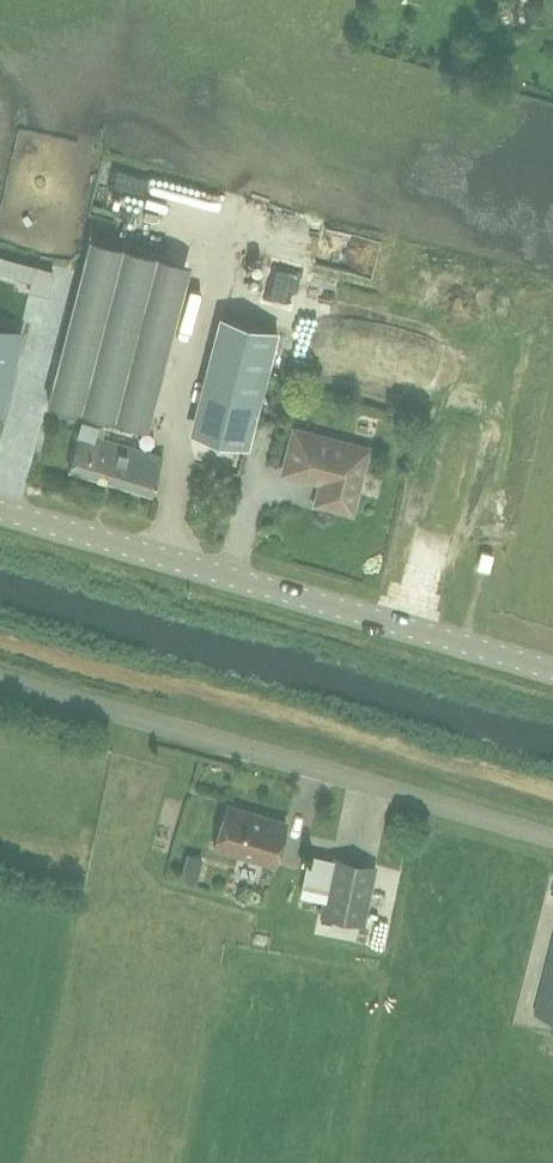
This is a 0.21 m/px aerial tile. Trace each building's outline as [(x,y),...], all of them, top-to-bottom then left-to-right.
[(145,426),(187,263),(90,238),(48,401),(145,426)] [(196,433),(247,446),(278,330),(227,316),(196,433)] [(17,330),(0,325),(0,395),(17,330)] [(163,454),(95,435),(97,425),(83,421),(80,430),(79,430),(69,467),(152,492),(163,454)] [(347,445),(295,431),(285,471),(323,481),(317,502),(351,510),(365,456),(345,451),(347,445)] [(478,567),(490,570),(493,553),(482,551),(478,567)] [(279,869),(290,826),(230,810),(219,853),(279,869)] [(377,865),(331,856),(319,915),(365,925),(377,865)]
